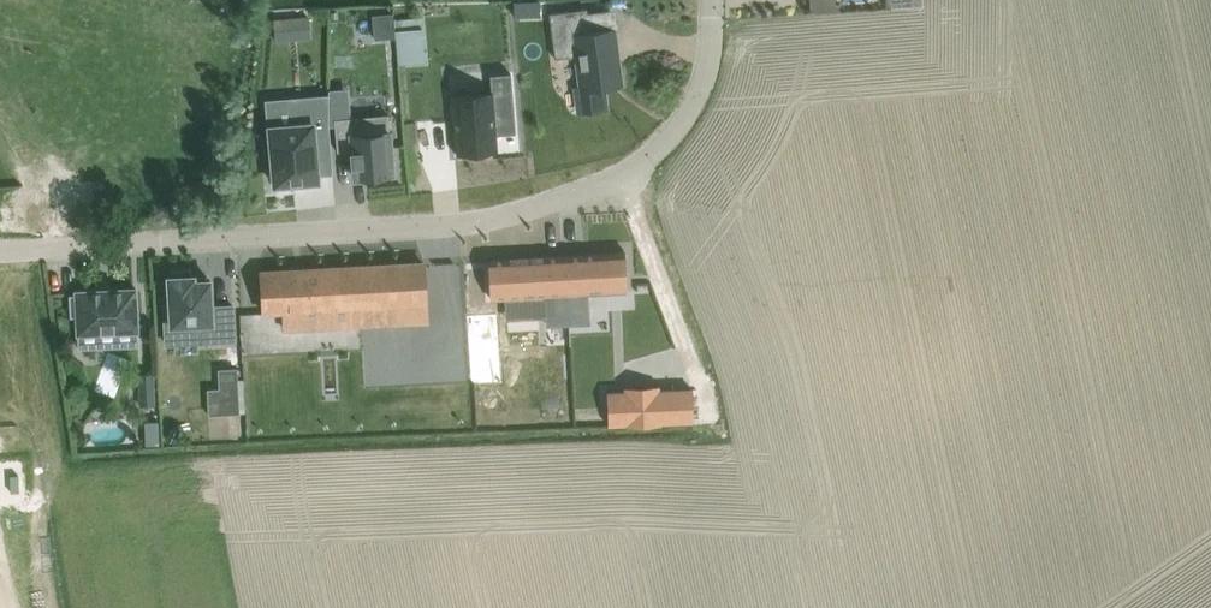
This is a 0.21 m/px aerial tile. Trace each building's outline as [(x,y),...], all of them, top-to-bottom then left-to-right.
[(621,83),(614,29),(590,32),(587,8),(550,13),(555,57),(578,54),(583,86),(577,87),(580,110),(607,107),(604,85),(621,83)] [(375,39),(396,37),(396,30),(395,17),(394,12),(372,14),(375,39)] [(290,29),(289,17),(274,18),(275,33),(290,32),(290,29)] [(428,60),(427,26),(398,27),(399,61),(428,60)] [(516,132),(511,72),(490,73),(492,90),(451,93),(456,153),(498,150),(497,133),(516,132)] [(295,182),(318,180),(314,127),(330,126),(329,121),(329,96),(310,97),(310,105),(289,107),(291,124),(270,126),(275,184),(281,183),(281,187),(296,186),(295,182)] [(352,149),(355,177),(394,173),(389,113),(335,118),(338,150),(352,149)] [(627,289),(626,274),(624,250),(579,253),(565,254),(568,311),(599,309),(598,291),(627,289)] [(562,325),(562,311),(559,255),(489,259),(491,300),(539,297),(541,326),(562,325)] [(306,325),(426,317),(423,262),(262,271),(265,312),(305,310),(306,325)] [(195,279),(194,275),(189,275),(189,270),(174,271),(174,276),(169,276),(170,303),(165,304),(166,325),(199,323),(200,341),(235,339),(234,305),(212,306),(211,279),(208,279),(195,279)] [(78,330),(78,333),(81,333),(136,330),(138,330),(138,328),(136,290),(137,290),(136,287),(134,287),(134,288),(79,290),(76,290),(76,293),(76,295),(71,295),(72,315),(77,315),(78,330)] [(467,321),(469,383),(495,382),(493,319),(467,321)] [(548,400),(580,399),(579,365),(546,366),(548,400)] [(221,388),(222,413),(239,412),(237,368),(220,369),(221,388)] [(154,372),(139,373),(141,405),(156,404),(154,372)] [(657,379),(627,381),(625,381),(627,400),(612,401),(614,417),(628,416),(628,417),(660,415),(660,414),(691,411),(689,380),(658,383),(657,379)] [(160,444),(160,419),(145,420),(146,444),(160,444)]
